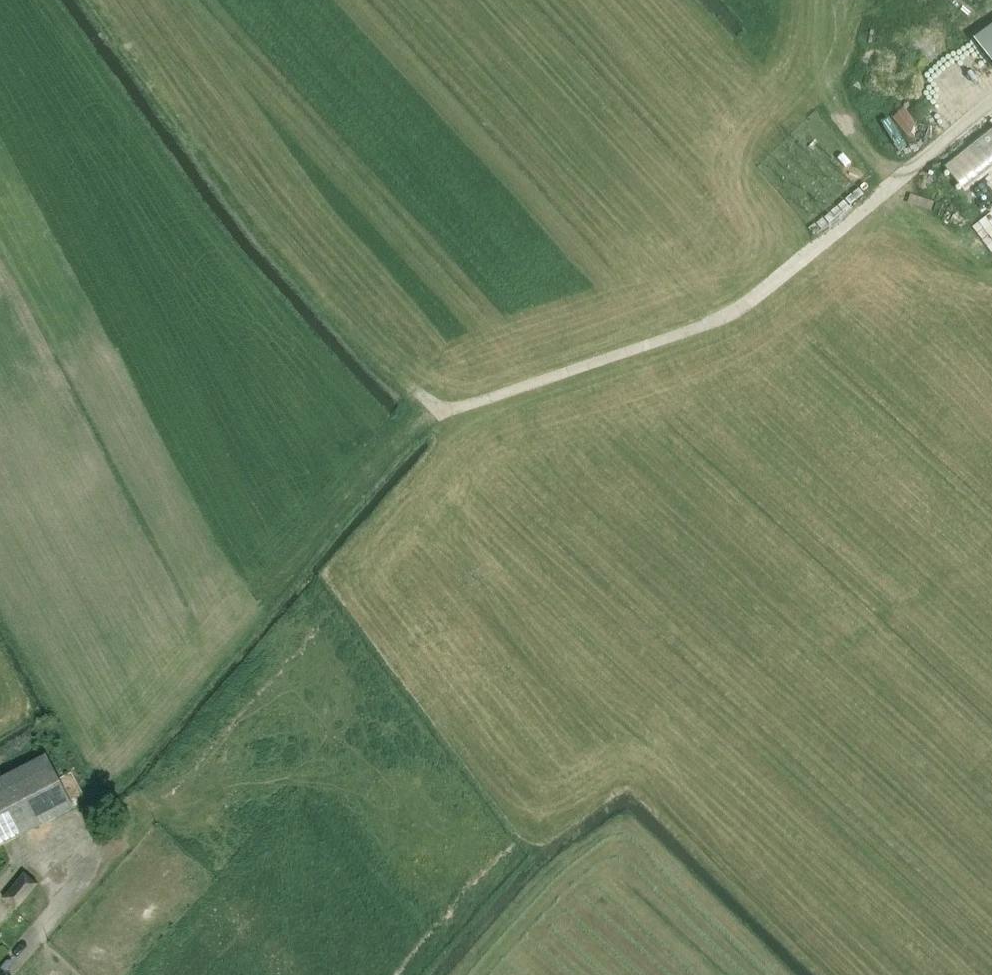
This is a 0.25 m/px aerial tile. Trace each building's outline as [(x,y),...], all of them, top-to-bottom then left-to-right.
[(0,777),(0,845),(78,804),(63,774),(56,778),(43,754),(0,777)] [(15,909),(36,884),(22,873),(1,898),(15,909)]
